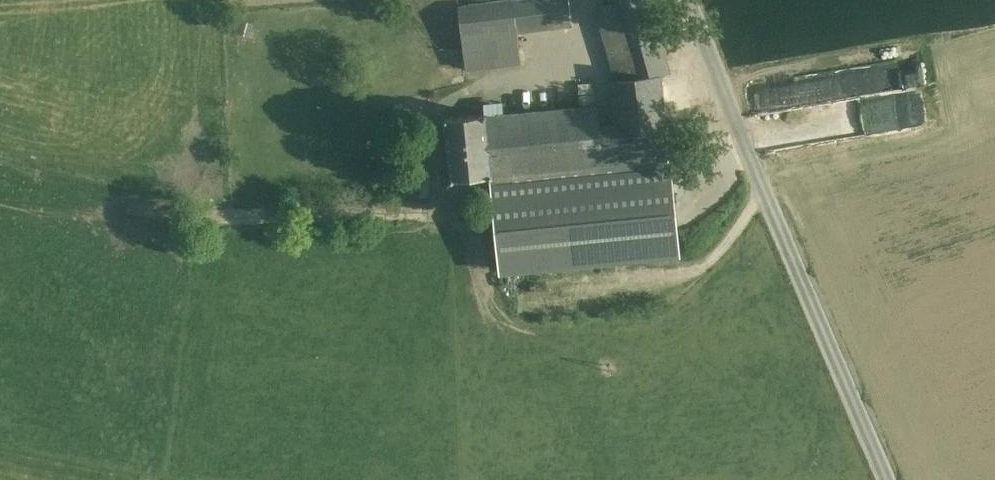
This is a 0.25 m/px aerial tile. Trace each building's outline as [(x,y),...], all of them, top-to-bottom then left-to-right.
[(460,5),(467,69),(521,63),(517,31),(518,31),(514,0),(506,0),(460,5)] [(518,31),(572,24),(569,0),(514,0),(518,31)] [(610,4),(624,56),(661,45),(662,45),(649,0),(609,0),(610,4)] [(661,45),(624,56),(610,4),(595,8),(616,79),(661,74),(661,76),(670,74),(661,45)] [(616,79),(611,80),(615,122),(600,124),(604,162),(669,156),(670,155),(661,76),(661,74),(616,79)] [(842,96),(842,130),(914,129),(913,100),(868,100),(868,104),(855,104),(855,96),(842,96)] [(598,105),(486,116),(492,173),(604,162),(600,124),(598,105)] [(485,114),(445,118),(451,180),(492,176),(492,175),(492,173),(486,116),(485,114)] [(604,162),(492,173),(492,175),(492,176),(494,202),(608,191),(607,184),(671,177),(669,156),(604,162)]
